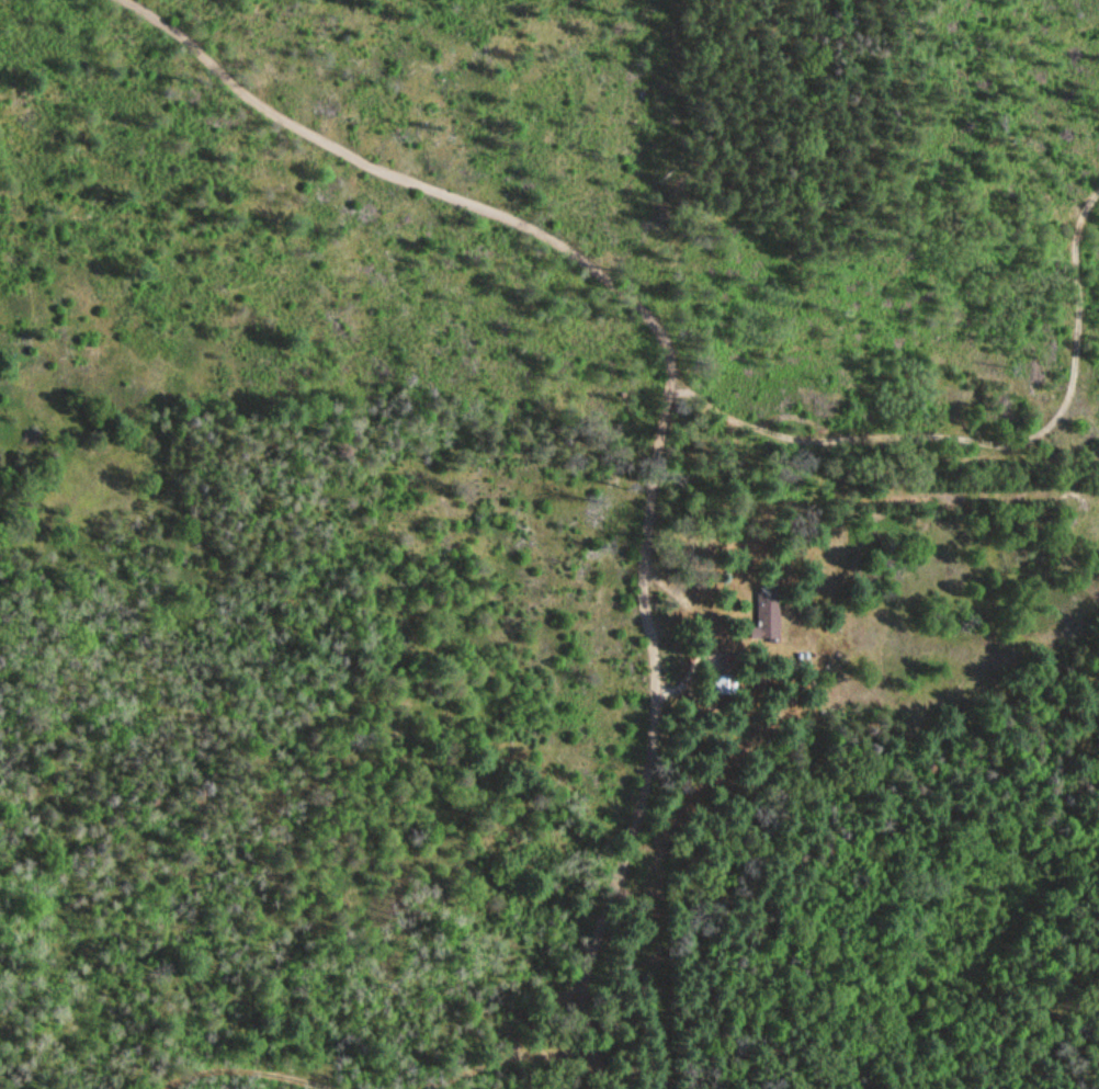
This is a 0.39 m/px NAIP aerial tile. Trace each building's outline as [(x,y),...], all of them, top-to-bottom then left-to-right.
[(774,594),(774,637),(746,637),(746,624),(754,624),(754,594),(774,594)] [(704,695),(732,695),(732,674),(704,674),(704,695)]
